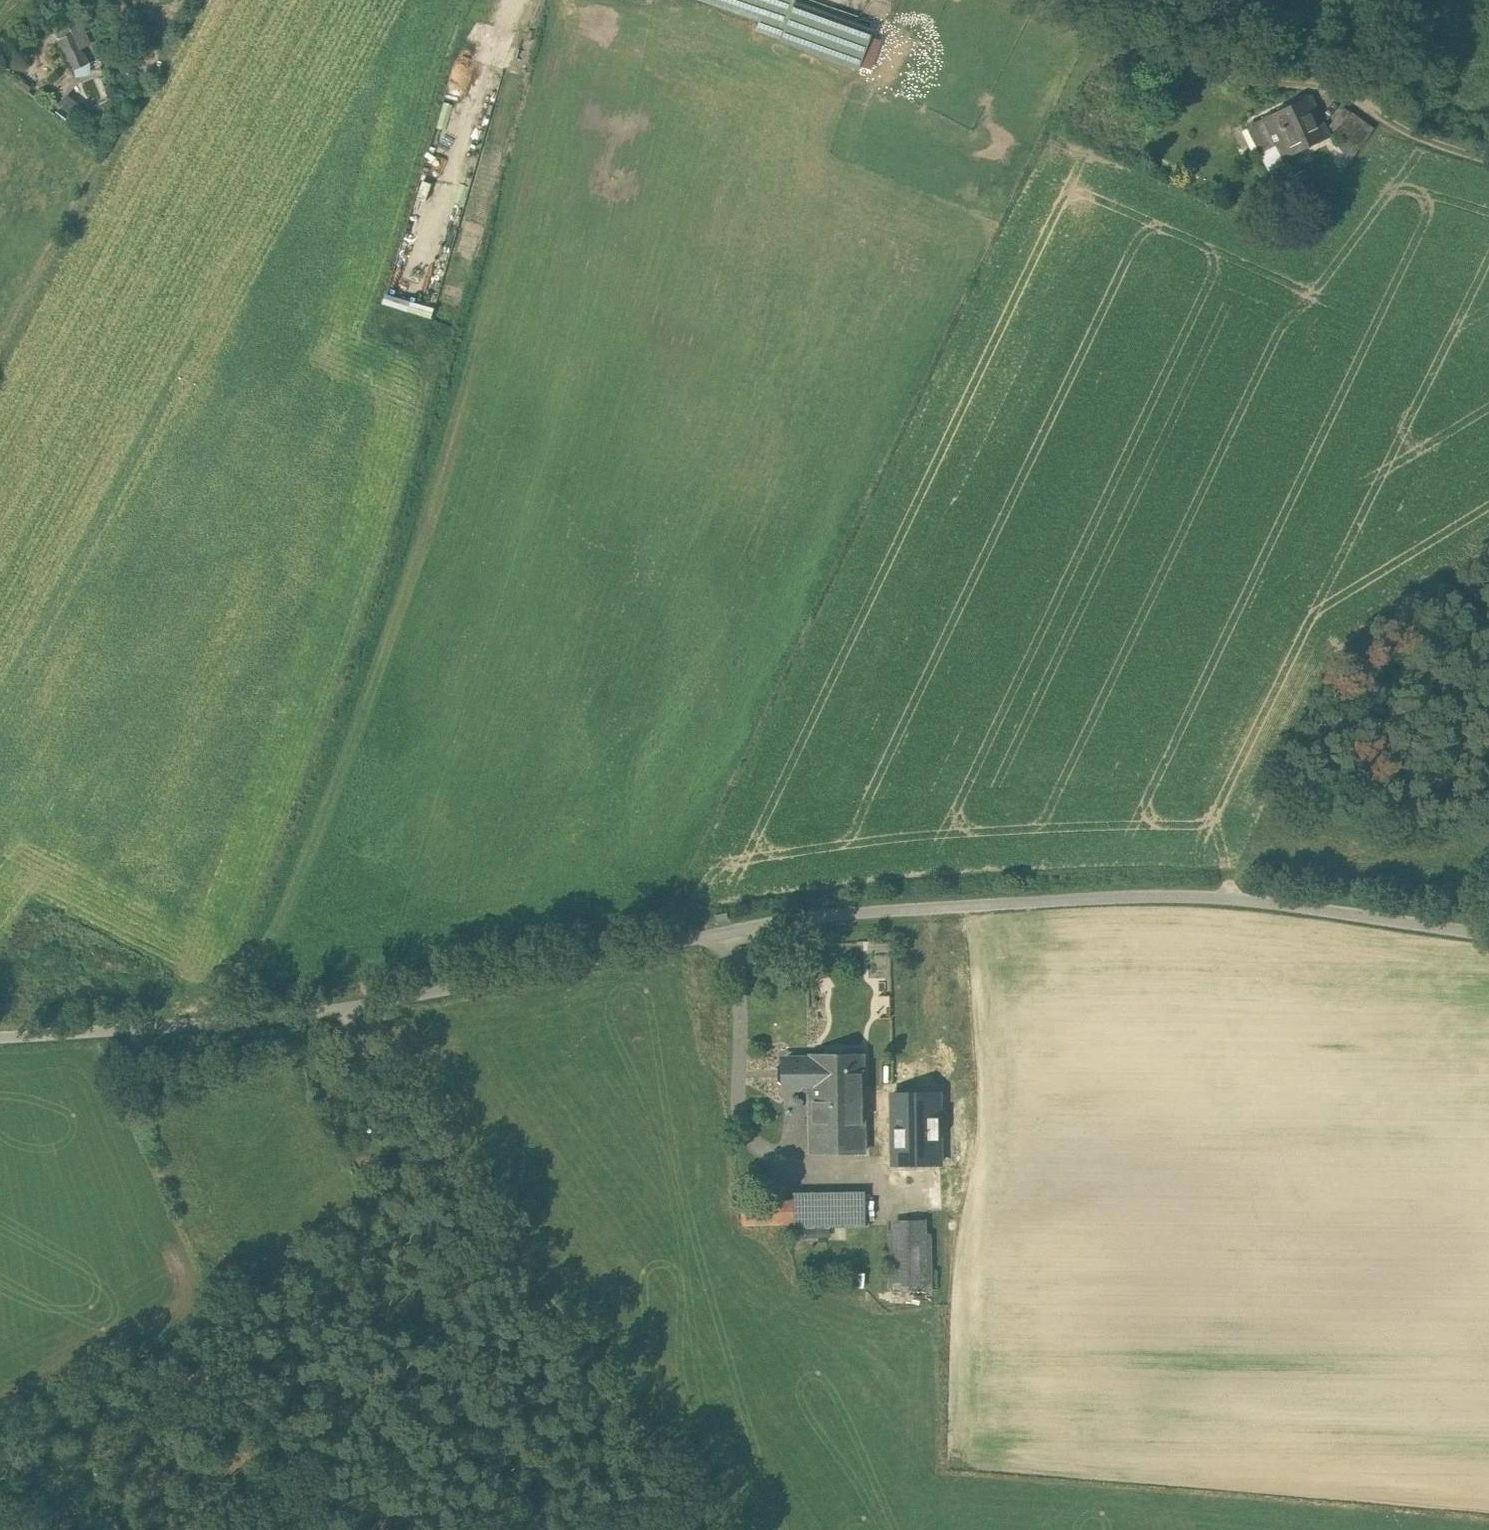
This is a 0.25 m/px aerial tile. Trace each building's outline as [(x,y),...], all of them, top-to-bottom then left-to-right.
[(718,6),(759,20),(758,24),(756,30),(780,39),(793,1),(794,0),(720,0),(718,6)] [(873,29),(793,1),(780,39),(782,39),(781,41),(859,69),(873,29)] [(58,34),(71,69),(90,61),(84,45),(90,42),(78,10),(63,16),(68,30),(58,34)] [(1297,94),(1261,129),(1292,162),(1312,182),(1326,169),(1304,145),(1326,124),(1297,94)] [(1375,126),(1348,107),(1340,119),(1353,128),(1339,148),(1352,157),(1375,126)] [(1292,162),(1261,129),(1251,140),(1282,171),(1292,162)] [(390,292),(386,302),(435,317),(438,307),(390,292)] [(809,1058),(809,1084),(810,1152),(865,1151),(863,1055),(809,1056),(809,1058)] [(801,1084),(809,1084),(809,1058),(785,1058),(786,1067),(787,1069),(788,1069),(789,1077),(787,1077),(786,1079),(786,1088),(798,1088),(801,1085),(801,1084)] [(941,1095),(889,1095),(890,1165),(942,1164),(941,1095)] [(801,1189),(800,1223),(867,1224),(868,1190),(801,1189)] [(932,1217),(897,1218),(899,1290),(935,1289),(932,1217)]
